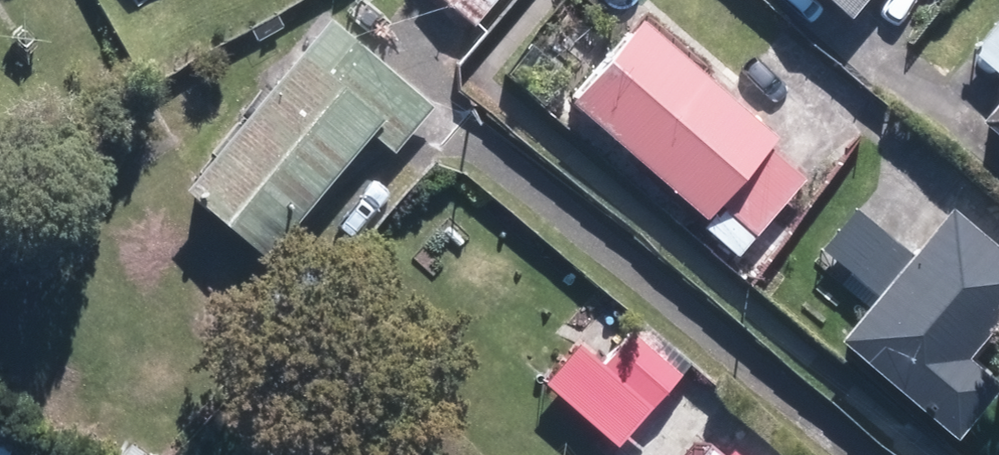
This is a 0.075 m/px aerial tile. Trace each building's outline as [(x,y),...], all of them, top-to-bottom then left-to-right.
[(475,24),(495,0),(445,0),(475,24)] [(853,13),(864,0),(837,0),(853,13)] [(325,8),(187,175),(270,244),(367,127),(392,149),(399,141),(434,99),(325,8)] [(702,222),(738,254),(806,178),(770,146),(780,135),(645,17),(572,100),(707,216),(702,222)] [(998,129),(998,106),(988,119),(998,129)] [(960,437),(998,389),(998,378),(971,354),(998,321),(998,243),(955,206),(913,254),(857,207),(823,246),(880,295),(844,337),(960,437)] [(634,326),(605,358),(579,335),(544,373),(617,440),(682,368),(634,326)] [(16,429),(0,423),(0,454),(6,454),(16,429)] [(734,440),(730,446),(722,454),(751,454),(734,440)]
